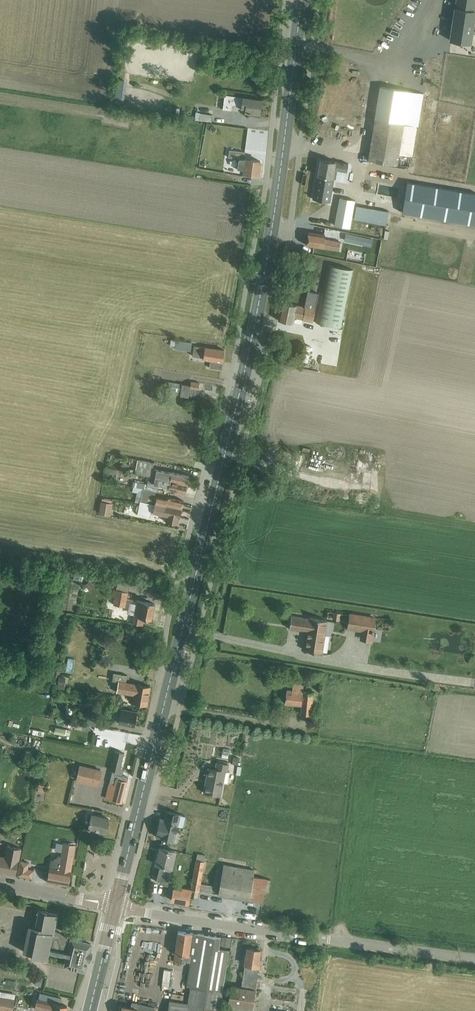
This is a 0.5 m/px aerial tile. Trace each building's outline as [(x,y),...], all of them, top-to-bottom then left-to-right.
[(450,31),(452,31),(451,41),(471,44),(474,23),(472,23),(474,5),(474,0),(456,0),(454,8),(456,9),(454,20),(452,20),(450,31)] [(379,86),(374,119),(417,126),(423,93),(379,86)] [(259,113),(261,99),(225,94),(223,109),(231,110),(232,104),(241,106),(241,108),(247,109),(247,111),(259,113)] [(196,112),(195,119),(199,120),(211,121),(212,115),(200,113),(196,112)] [(374,120),(368,159),(396,164),(398,153),(412,156),(417,128),(417,126),(374,119),(374,120)] [(203,148),(217,149),(219,137),(205,135),(203,148)] [(244,152),(229,150),(228,157),(239,159),(238,168),(245,169),(245,173),(258,175),(260,161),(243,158),(244,152)] [(336,178),(337,169),(346,171),(348,163),(321,158),(314,198),(329,201),(333,179),(336,178)] [(339,198),(334,225),(349,228),(351,218),(353,205),(354,200),(339,198)] [(356,205),(354,219),(386,224),(388,211),(356,205)] [(459,228),(460,216),(437,213),(436,225),(459,228)] [(305,238),(307,239),(306,245),(333,249),(339,250),(340,242),(324,239),(325,235),(308,232),(308,233),(305,234),(305,238)] [(347,233),(345,240),(362,244),(363,237),(347,233)] [(328,264),(315,322),(341,327),(353,270),(328,264)] [(282,302),(278,320),(293,323),(294,317),(312,321),(318,293),(307,291),(304,306),(282,302)] [(171,338),(170,342),(176,343),(176,347),(191,350),(192,341),(171,338)] [(194,344),(193,355),(203,356),(204,359),(210,360),(209,368),(221,369),(224,349),(194,344)] [(164,381),(163,391),(180,393),(182,384),(164,381)] [(180,393),(180,395),(188,396),(188,397),(197,398),(197,394),(204,396),(217,398),(220,386),(206,384),(205,388),(203,387),(203,383),(199,383),(191,381),(191,384),(182,383),(182,384),(180,393)] [(329,447),(329,456),(352,458),(353,449),(329,447)] [(302,475),(325,477),(327,457),(303,455),(302,475)] [(137,460),(134,472),(148,475),(186,484),(188,476),(171,472),(157,470),(152,469),(153,463),(137,460)] [(186,484),(148,475),(145,488),(157,490),(158,484),(169,486),(168,488),(185,492),(186,484)] [(165,499),(154,496),(156,490),(145,488),(143,487),(140,500),(181,509),(183,500),(166,496),(165,499)] [(333,491),(333,503),(345,503),(345,491),(333,491)] [(150,510),(166,514),(165,521),(177,524),(178,517),(179,517),(181,509),(140,500),(139,500),(139,503),(138,503),(137,503),(137,504),(136,504),(135,505),(135,506),(135,507),(134,507),(134,508),(135,509),(135,510),(135,511),(136,511),(136,512),(137,512),(137,513),(149,516),(150,510)] [(100,501),(98,513),(110,515),(112,503),(100,501)] [(90,579),(84,584),(89,590),(95,585),(90,579)] [(127,592),(116,589),(113,604),(124,606),(127,592)] [(134,615),(132,623),(142,625),(144,617),(151,619),(154,603),(137,600),(133,615),(134,615)] [(350,614),(348,628),(362,630),(372,632),(372,633),(373,634),(374,629),(373,629),(374,617),(350,614)] [(323,654),(328,622),(291,615),(289,628),(308,631),(305,651),(323,654)] [(146,704),(149,686),(125,682),(126,675),(114,673),(112,680),(118,681),(116,691),(133,694),(131,702),(146,704)] [(58,676),(57,687),(64,688),(66,677),(58,676)] [(313,692),(303,691),(304,684),(293,682),(292,689),(286,688),(284,702),(300,704),(299,712),(310,714),(313,692)] [(134,724),(136,712),(121,709),(121,706),(111,704),(109,712),(119,714),(117,721),(120,721),(119,723),(125,724),(125,723),(134,724)] [(98,726),(99,718),(87,715),(86,723),(98,726)] [(66,729),(55,727),(54,733),(65,735),(69,736),(70,729),(66,729)] [(119,771),(124,753),(115,751),(110,769),(112,769),(117,771),(119,771)] [(208,769),(203,792),(219,795),(222,781),(227,782),(229,772),(227,771),(229,765),(216,762),(214,770),(208,769)] [(80,764),(76,779),(97,785),(101,769),(80,764)] [(109,782),(105,797),(121,801),(127,777),(116,774),(117,771),(112,769),(109,782)] [(174,840),(179,814),(166,811),(164,819),(160,818),(156,836),(174,840)] [(89,820),(87,827),(90,828),(90,830),(96,831),(97,829),(105,831),(108,818),(91,814),(89,814),(88,819),(89,820)] [(49,867),(46,881),(68,885),(70,870),(75,844),(63,842),(61,856),(58,855),(50,861),(49,867)] [(2,871),(15,874),(16,868),(21,848),(7,845),(5,857),(0,856),(0,871),(2,871)] [(166,885),(174,851),(159,848),(155,865),(163,867),(162,869),(158,868),(157,880),(159,880),(158,883),(166,885)] [(182,889),(174,887),(171,899),(188,903),(189,897),(193,898),(195,890),(212,893),(213,885),(200,883),(204,861),(205,855),(197,853),(191,888),(182,887),(182,889)] [(20,860),(17,875),(32,878),(34,870),(27,868),(29,862),(20,860)] [(262,902),(266,879),(252,876),(253,869),(223,864),(218,894),(262,902)] [(29,923),(23,951),(33,953),(33,955),(48,958),(49,954),(66,957),(64,965),(84,970),(87,959),(89,960),(91,951),(88,951),(90,943),(92,932),(72,927),(71,934),(54,930),(57,914),(46,912),(47,910),(38,908),(35,925),(29,923)] [(188,1003),(169,1001),(167,1010),(218,1010),(229,949),(219,948),(220,936),(178,931),(176,944),(174,943),(173,952),(175,953),(174,959),(182,961),(182,960),(190,961),(190,964),(195,965),(188,1003)] [(228,945),(229,937),(222,936),(221,944),(228,945)] [(157,970),(159,942),(142,941),(141,949),(146,949),(145,969),(157,970)] [(260,959),(259,959),(260,950),(247,948),(241,987),(230,985),(227,1004),(230,1004),(229,1010),(252,1010),(260,959)] [(163,989),(171,989),(172,970),(164,970),(163,989)] [(5,1010),(12,1010),(14,998),(15,993),(0,990),(0,1010),(5,1010)] [(66,1005),(60,1003),(62,998),(39,993),(38,998),(37,998),(34,1007),(41,1009),(41,1010),(65,1010),(66,1005)] [(154,1007),(130,1001),(129,1007),(121,1005),(119,1010),(153,1010),(154,1007)]
